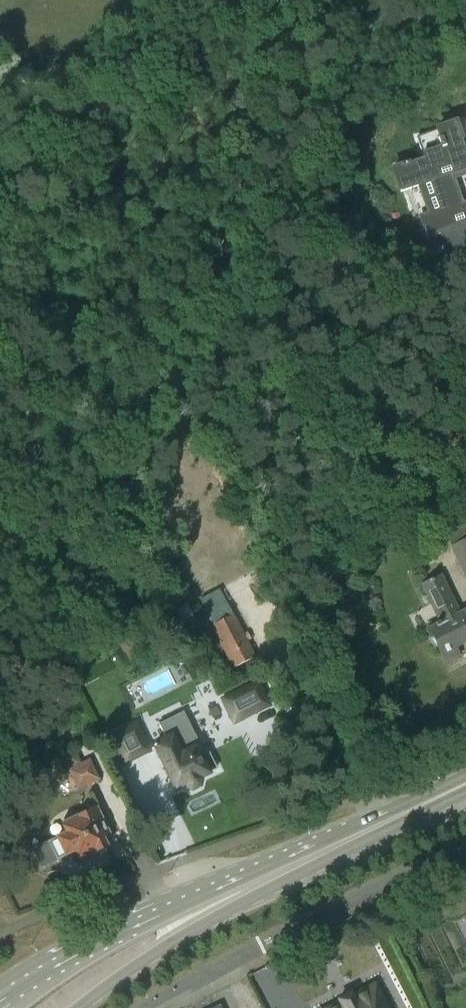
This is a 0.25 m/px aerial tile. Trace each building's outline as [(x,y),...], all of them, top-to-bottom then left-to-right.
[(465,141),(465,121),(416,139),(423,161),(409,166),(408,164),(399,168),(407,191),(418,187),(429,183),(440,212),(420,219),(423,229),(427,240),(465,226),(465,202),(462,203),(452,175),(465,170),(465,157),(461,143),(465,141)] [(235,527),(228,515),(216,521),(222,533),(235,527)] [(465,581),(465,580),(465,539),(449,547),(465,581)] [(419,583),(445,649),(465,641),(465,610),(450,570),(419,583)] [(199,600),(211,626),(233,616),(220,590),(199,600)] [(254,658),(233,616),(209,627),(231,669),(254,658)] [(267,706),(256,683),(222,699),(233,722),(267,706)] [(196,748),(199,746),(194,736),(183,713),(158,725),(166,740),(153,746),(176,791),(183,787),(191,791),(198,787),(199,778),(207,774),(216,769),(208,753),(200,756),(196,748)] [(149,752),(133,721),(108,733),(124,764),(149,752)] [(68,771),(78,789),(99,779),(89,760),(68,771)] [(107,847),(97,826),(104,823),(96,808),(78,816),(73,814),(64,818),(62,824),(61,824),(66,833),(48,842),(32,850),(41,868),(57,860),(75,851),(79,861),(80,860),(85,863),(94,858),(96,853),(107,847)] [(376,989),(354,1000),(353,997),(340,1003),(341,1007),(339,1007),(386,1007),(376,989)]
